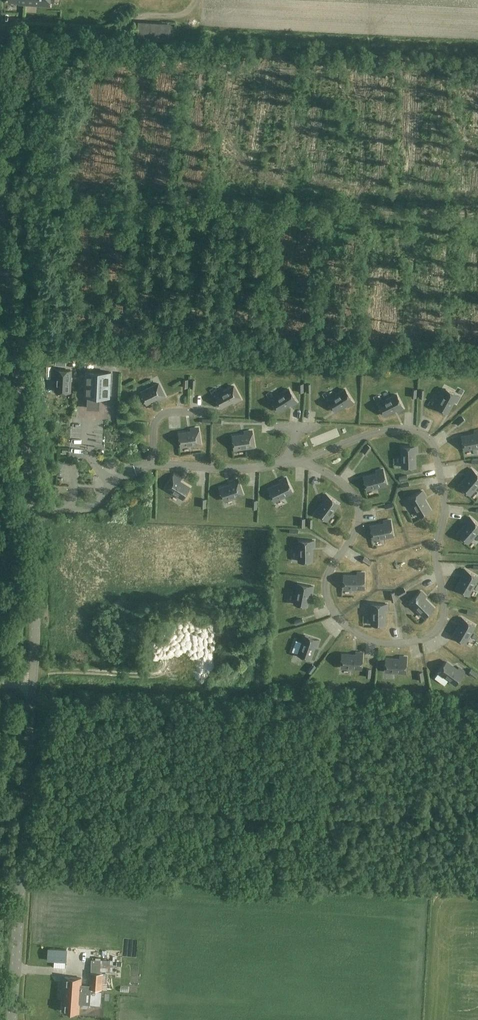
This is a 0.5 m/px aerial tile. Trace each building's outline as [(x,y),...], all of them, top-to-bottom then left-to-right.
[(55,369),(55,381),(56,381),(55,391),(69,392),(70,370),(55,369)] [(85,371),(84,396),(88,396),(87,408),(98,408),(99,396),(110,397),(111,372),(85,371)] [(158,384),(141,392),(147,404),(157,398),(159,401),(165,397),(158,384)] [(215,396),(221,407),(233,401),(234,403),(241,400),(233,386),(215,396)] [(289,389),(272,400),(278,411),(290,404),(291,406),(297,402),(289,389)] [(345,389),(328,400),(335,411),(346,404),(347,406),(353,402),(345,389)] [(459,396),(446,389),(436,407),(447,413),(453,402),(456,403),(459,396)] [(378,404),(384,415),(396,409),(397,412),(403,408),(397,395),(378,404)] [(293,413),(294,424),(303,423),(302,413),(293,413)] [(306,424),(313,424),(314,414),(306,414),(306,424)] [(465,420),(462,417),(456,422),(459,425),(465,420)] [(265,434),(274,434),(274,423),(265,424),(265,434)] [(191,432),(179,433),(181,446),(200,443),(198,428),(191,429),(191,432)] [(245,434),(233,436),(235,449),(254,446),(252,431),(244,432),(245,434)] [(435,438),(441,446),(450,439),(445,431),(435,438)] [(464,449),(477,446),(477,431),(474,432),(475,434),(462,437),(464,449)] [(79,445),(78,438),(71,439),(72,446),(79,445)] [(363,451),(366,454),(371,447),(367,445),(363,451)] [(417,446),(402,447),(402,467),(415,467),(415,453),(417,453),(417,446)] [(424,465),(425,476),(437,476),(436,464),(424,465)] [(64,486),(72,486),(72,467),(64,467),(64,486)] [(364,477),(367,490),(387,484),(383,469),(376,471),(376,474),(364,477)] [(470,494),(477,485),(477,474),(472,469),(467,474),(469,476),(460,486),(470,494)] [(210,488),(211,474),(203,474),(202,487),(210,488)] [(189,487),(179,481),(181,479),(174,475),(166,488),(183,498),(189,487)] [(426,478),(428,490),(440,489),(438,477),(426,478)] [(269,489),(274,501),(293,492),(286,478),(279,481),(280,483),(269,489)] [(242,494),(237,479),(230,482),(231,484),(220,488),(224,500),(242,494)] [(422,491),(409,499),(419,517),(431,510),(424,499),(426,498),(422,491)] [(324,502),(316,513),(327,520),(339,504),(326,495),(322,501),(324,502)] [(378,512),(367,512),(367,522),(378,522),(378,512)] [(470,517),(465,523),(467,524),(458,534),(468,543),(477,531),(477,524),(470,517)] [(371,526),(373,539),(393,535),(391,520),(383,521),(384,524),(371,526)] [(375,548),(387,547),(386,539),(374,540),(375,548)] [(299,541),(299,561),(312,561),(312,548),(314,548),(314,541),(299,541)] [(348,560),(358,565),(363,555),(353,550),(348,560)] [(457,588),(468,595),(477,578),(477,577),(465,569),(461,576),(463,577),(457,588)] [(357,575),(344,575),(344,588),(364,588),(364,573),(357,573),(357,575)] [(298,583),(294,604),(307,606),(309,593),(312,594),(313,586),(298,583)] [(421,592),(410,602),(425,617),(434,608),(425,598),(426,597),(421,592)] [(372,604),(372,625),(385,625),(385,611),(387,611),(387,604),(372,604)] [(318,613),(322,623),(333,619),(329,608),(318,613)] [(475,625),(462,617),(458,624),(460,625),(453,636),(465,643),(475,625)] [(340,642),(348,634),(335,619),(326,627),(340,642)] [(395,643),(406,643),(405,630),(394,631),(395,643)] [(305,635),(298,655),(310,659),(315,646),(317,647),(319,640),(305,635)] [(428,643),(427,653),(441,654),(442,648),(436,647),(436,643),(428,643)] [(413,650),(415,661),(426,659),(423,648),(413,650)] [(342,654),(341,667),(362,669),(363,653),(355,653),(355,655),(342,654)] [(399,659),(386,658),(385,671),(406,673),(407,657),(399,657),(399,659)] [(446,662),(439,672),(455,684),(464,672),(458,668),(457,669),(446,662)] [(313,664),(308,671),(311,673),(316,667),(313,664)] [(477,674),(471,669),(469,672),(475,677),(477,674)] [(447,688),(452,682),(440,673),(435,679),(447,688)] [(67,950),(50,949),(49,961),(54,961),(65,962),(66,962),(67,950)] [(110,960),(84,959),(83,971),(110,971),(110,960)] [(90,972),(89,988),(101,989),(102,973),(90,972)] [(62,1011),(78,1012),(81,978),(65,977),(62,1011)]
